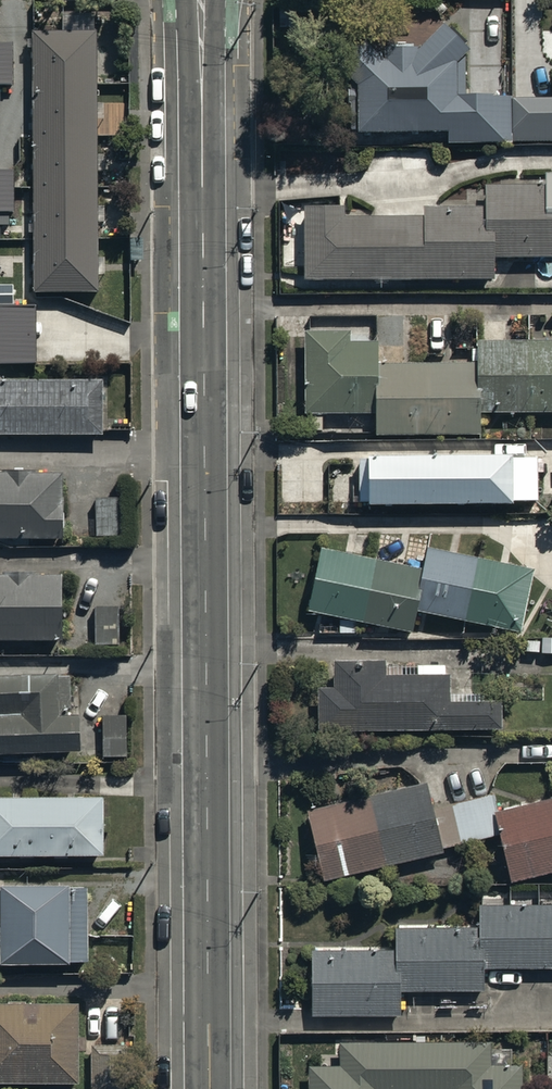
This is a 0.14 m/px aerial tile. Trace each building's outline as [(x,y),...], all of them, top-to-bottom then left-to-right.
[(514,138),(512,93),(512,89),(488,89),(488,83),(457,83),(457,57),(471,42),(444,17),(423,39),(385,38),(385,50),(365,29),(335,58),(357,79),(347,80),(348,127),(449,126),(450,139),(514,138)] [(36,34),(35,293),(98,293),(100,34),(36,34)] [(0,36),(0,80),(13,80),(12,36),(0,36)] [(514,138),(551,138),(551,93),(512,93),(514,138)] [(0,161),(0,206),(12,206),(9,161),(0,161)] [(544,167),(545,181),(486,182),(486,201),(421,201),(421,210),(344,211),(344,200),(304,200),(305,273),(309,273),(309,279),(323,279),(323,275),(360,275),(360,281),(380,281),(380,274),(493,273),(493,255),(551,255),(551,167),(544,167)] [(36,362),(36,305),(0,305),(0,363),(36,362)] [(306,325),(305,408),(311,408),(311,426),(322,426),(322,409),(373,409),(373,431),(479,431),(479,407),(551,407),(551,333),(474,333),(474,342),(471,342),(470,357),(378,357),(378,335),(351,335),(351,325),(306,325)] [(103,428),(103,373),(0,373),(0,428),(103,428)] [(359,447),(359,449),(359,496),(535,496),(535,451),(513,451),(513,447),(359,447)] [(60,534),(61,465),(0,464),(0,533),(60,534)] [(116,490),(93,490),(93,533),(116,533),(116,490)] [(412,627),(417,604),(520,627),(534,564),(426,541),(421,563),(321,541),(307,604),(412,627)] [(62,634),(61,568),(35,568),(35,563),(2,564),(2,567),(0,567),(0,635),(62,634)] [(117,600),(94,600),(95,641),(118,640),(117,600)] [(501,725),(500,696),(483,696),(483,687),(448,687),(448,669),(444,669),(444,660),(388,660),(388,654),(334,654),(334,681),(318,681),(318,725),(501,725)] [(80,743),(79,706),(59,706),(58,665),(0,666),(0,745),(80,743)] [(126,708),(101,709),(103,752),(128,751),(126,708)] [(306,803),(322,874),(501,832),(511,878),(551,868),(551,791),(499,803),(495,789),(432,803),(426,775),(306,803)] [(0,791),(0,849),(101,849),(101,791),(0,791)] [(68,955),(68,953),(87,953),(86,881),(70,881),(70,876),(0,877),(0,956),(68,955)] [(313,1010),(400,1010),(400,985),(483,986),(483,964),(551,964),(551,901),(480,900),(480,923),(396,923),(396,946),(313,945),(313,1010)] [(80,1074),(77,994),(0,996),(0,1076),(80,1074)] [(380,1088),(450,1088),(519,1088),(519,1060),(492,1060),(492,1037),(341,1037),(341,1062),(309,1062),(309,1088),(380,1088)]
